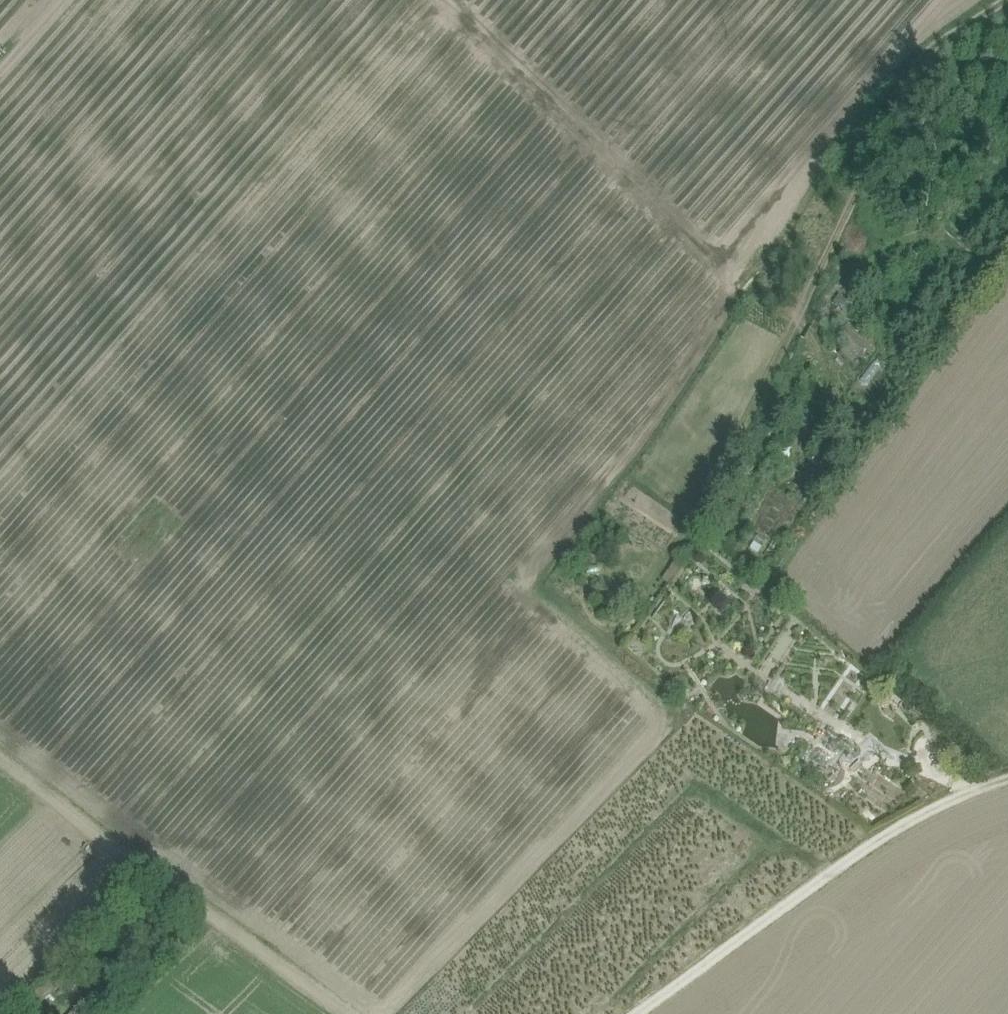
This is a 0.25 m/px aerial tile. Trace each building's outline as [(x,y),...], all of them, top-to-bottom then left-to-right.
[(48,975),(28,994),(37,1004),(57,985),(48,975)]
